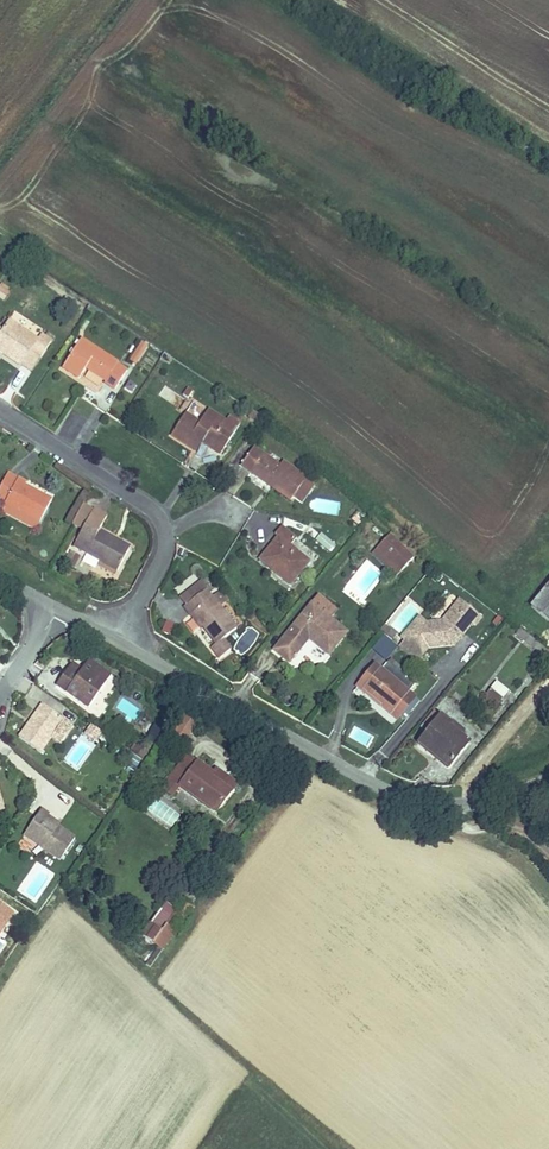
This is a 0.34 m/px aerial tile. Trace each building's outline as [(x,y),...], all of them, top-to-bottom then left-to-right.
[(0,282),(0,298),(2,300),(10,288),(0,281),(0,282)] [(14,382),(24,368),(34,375),(45,359),(36,352),(32,358),(0,335),(0,371),(14,382)] [(137,364),(149,344),(140,339),(128,359),(137,364)] [(75,363),(57,391),(73,401),(79,393),(99,407),(97,410),(108,417),(122,394),(75,363)] [(180,403),(175,412),(180,415),(186,406),(180,403)] [(168,443),(187,455),(193,447),(200,452),(215,461),(234,431),(225,425),(217,439),(198,427),(192,437),(178,428),(168,443)] [(193,447),(187,455),(195,460),(200,452),(193,447)] [(229,481),(258,502),(261,498),(281,513),(294,495),(269,477),(265,483),(240,465),(229,481)] [(38,547),(52,523),(23,506),(24,502),(9,494),(0,510),(0,525),(38,547)] [(302,500),(294,495),(281,513),(278,516),(287,522),(302,500)] [(261,498),(258,502),(278,516),(281,513),(261,498)] [(80,549),(90,532),(80,527),(70,544),(80,549)] [(80,549),(69,567),(112,593),(125,572),(111,564),(113,560),(97,551),(105,538),(91,530),(90,532),(80,549)] [(329,551),(335,543),(320,531),(313,539),(329,551)] [(259,553),(246,570),(263,582),(257,590),(274,602),(292,577),(271,562),(277,555),(261,543),(256,551),(259,553)] [(372,558),(385,570),(391,562),(378,551),(372,558)] [(385,570),(372,558),(368,564),(381,575),(385,570)] [(111,564),(125,572),(127,568),(113,560),(111,564)] [(263,582),(246,570),(241,578),(257,590),(263,582)] [(68,589),(75,578),(66,573),(59,584),(68,589)] [(522,617),(547,636),(548,633),(548,581),(522,617)] [(169,624),(176,634),(182,630),(192,645),(204,664),(210,659),(223,651),(207,627),(211,625),(202,610),(190,618),(187,613),(169,624)] [(328,621),(312,610),(272,663),(288,675),(307,649),(323,661),(339,640),(323,628),(328,621)] [(450,628),(456,620),(448,615),(443,623),(450,628)] [(447,653),(450,649),(453,651),(462,638),(465,640),(471,632),(456,620),(450,628),(443,623),(432,637),(416,639),(420,664),(446,660),(450,655),(447,653)] [(182,630),(176,634),(186,649),(192,645),(182,630)] [(387,659),(398,644),(382,632),(371,648),(387,659)] [(514,657),(523,665),(528,657),(519,651),(514,657)] [(528,657),(523,665),(537,675),(542,667),(528,657)] [(217,670),(210,659),(204,664),(199,667),(206,677),(217,670)] [(349,701),(373,720),(378,714),(361,700),(382,674),(374,668),(349,701)] [(84,673),(78,682),(72,690),(77,693),(73,699),(60,689),(52,700),(83,722),(107,688),(84,673)] [(378,714),(373,720),(384,728),(409,695),(382,674),(361,700),(378,714)] [(78,682),(69,676),(60,689),(73,699),(77,693),(72,690),(78,682)] [(484,695),(497,705),(509,689),(496,679),(484,695)] [(409,695),(384,728),(392,734),(418,701),(409,695)] [(38,718),(15,750),(37,765),(60,733),(38,718)] [(94,741),(102,731),(91,723),(83,732),(94,741)] [(416,754),(448,779),(460,764),(453,758),(443,750),(447,746),(432,734),(416,754)] [(447,746),(443,750),(453,758),(457,753),(447,745),(447,746)] [(448,779),(416,754),(413,758),(445,784),(448,779)] [(205,793),(208,789),(182,769),(165,792),(175,800),(211,827),(225,809),(205,793)] [(211,785),(208,789),(205,793),(225,809),(232,800),(211,785)] [(175,800),(165,792),(157,802),(167,810),(175,800)] [(36,820),(16,845),(52,874),(69,852),(53,839),(42,830),(43,828),(44,827),(36,820)] [(54,837),(43,828),(42,830),(53,839),(54,837)] [(161,917),(154,926),(162,932),(169,923),(161,917)] [(162,932),(154,926),(137,949),(153,961),(177,929),(169,923),(162,932)]
